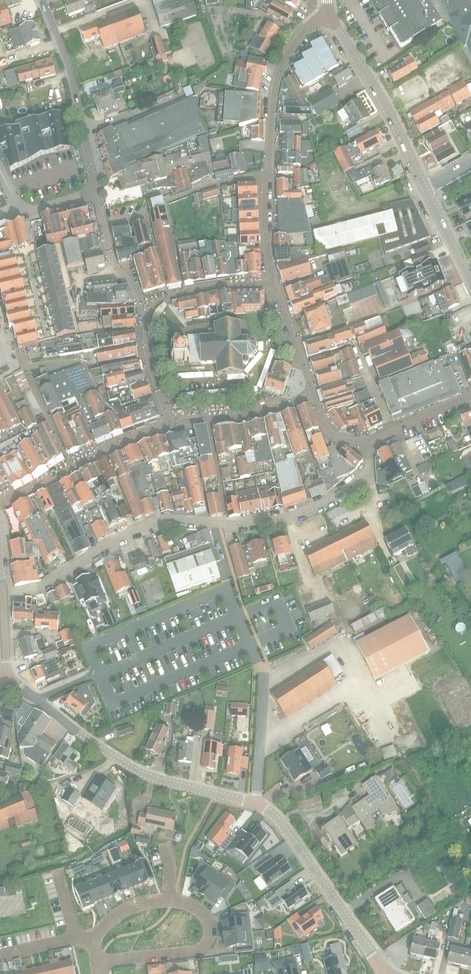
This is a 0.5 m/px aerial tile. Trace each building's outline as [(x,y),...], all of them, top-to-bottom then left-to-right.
[(6,8),(20,3),(20,0),(4,0),(4,1),(0,2),(0,28),(11,24),(6,8)] [(69,15),(85,10),(83,4),(88,3),(87,0),(73,0),(65,3),(69,15)] [(193,0),(152,0),(153,6),(161,27),(198,15),(193,0)] [(382,12),(379,14),(389,30),(392,28),(402,45),(442,20),(430,0),(374,0),(382,12)] [(464,46),(467,45),(470,53),(470,0),(440,0),(464,46)] [(258,7),(257,9),(269,15),(269,13),(286,22),(292,11),(277,3),(273,1),(270,7),(261,2),(258,7)] [(109,19),(118,43),(145,33),(150,29),(147,20),(141,22),(134,5),(108,15),(109,19)] [(118,43),(109,19),(81,30),(85,41),(100,35),(105,48),(118,43)] [(20,27),(9,31),(15,49),(26,45),(26,46),(40,41),(33,23),(20,27)] [(249,46),(265,56),(280,30),(268,23),(260,36),(256,34),(249,46)] [(323,77),(328,75),(327,72),(338,66),(330,50),(330,49),(330,48),(324,38),(323,37),(322,36),(320,36),(319,36),(318,37),(294,68),(295,69),(292,70),(303,89),(323,77)] [(165,53),(171,52),(168,41),(162,43),(160,37),(151,40),(157,63),(167,60),(165,53)] [(246,50),(240,52),(242,58),(248,56),(246,50)] [(236,61),(235,69),(240,70),(238,82),(246,83),(245,89),(259,91),(262,74),(265,74),(268,60),(249,56),(248,58),(236,61)] [(405,63),(388,73),(394,83),(411,73),(418,69),(410,56),(403,60),(405,63)] [(4,72),(8,86),(55,74),(51,58),(36,62),(36,64),(4,72)] [(330,73),(328,75),(323,77),(326,81),(328,80),(332,87),(337,85),(338,87),(346,83),(345,80),(350,77),(345,67),(331,75),(330,73)] [(114,72),(115,77),(126,74),(125,69),(114,72)] [(308,121),(309,121),(315,118),(293,75),(284,80),(295,101),(286,101),(286,104),(283,104),(283,114),(307,114),(308,121)] [(456,105),(470,97),(470,96),(464,83),(449,92),(456,105)] [(92,94),(96,106),(106,103),(105,100),(112,98),(111,95),(117,93),(118,93),(121,92),(125,91),(123,84),(110,88),(109,88),(92,94)] [(189,87),(182,90),(186,98),(192,95),(189,87)] [(161,95),(156,97),(158,101),(163,99),(177,92),(176,88),(161,95)] [(308,101),(317,116),(338,105),(329,89),(324,92),(308,101)] [(106,103),(96,106),(98,115),(106,112),(107,116),(118,112),(114,100),(119,99),(117,93),(111,95),(112,98),(105,100),(106,103)] [(218,93),(217,123),(239,124),(239,127),(255,123),(263,121),(263,120),(259,121),(261,95),(218,93)] [(416,123),(422,134),(440,124),(436,118),(444,114),(442,112),(454,106),(447,93),(411,112),(417,122),(416,123)] [(118,175),(119,176),(129,172),(128,168),(148,160),(186,143),(187,145),(195,140),(209,134),(192,95),(186,98),(113,129),(112,128),(98,134),(104,147),(101,148),(107,163),(104,164),(111,178),(118,175)] [(344,108),(337,112),(342,121),(349,117),(354,125),(369,116),(359,100),(344,108)] [(460,114),(470,108),(468,103),(457,109),(460,114)] [(9,165),(40,148),(68,142),(61,112),(16,122),(17,126),(0,130),(0,148),(9,165)] [(440,118),(443,124),(450,120),(447,115),(440,118)] [(263,121),(255,123),(255,127),(251,127),(251,139),(262,139),(263,121)] [(301,122),(280,122),(280,137),(281,137),(292,137),(301,137),(301,122)] [(346,132),(349,138),(361,131),(358,126),(346,132)] [(450,141),(444,132),(441,133),(439,129),(424,137),(437,162),(456,152),(451,144),(453,143),(452,140),(450,141)] [(343,173),(343,172),(354,167),(349,158),(382,142),(376,131),(361,138),(361,139),(343,148),(342,147),(333,152),(343,173)] [(129,172),(119,176),(124,189),(146,183),(146,185),(152,184),(153,190),(160,188),(178,188),(180,191),(178,192),(178,193),(190,188),(189,185),(210,175),(208,166),(212,165),(209,150),(208,136),(196,141),(195,140),(187,145),(186,143),(148,160),(128,168),(129,172)] [(281,137),(281,154),(292,154),(292,151),(307,151),(307,152),(313,151),(311,142),(301,142),(301,137),(292,137),(281,137)] [(292,154),(281,154),(281,166),(278,166),(278,171),(280,173),(293,173),(293,171),(294,171),(295,183),(296,187),(308,186),(307,169),(299,169),(299,166),(300,166),(300,157),(307,157),(307,152),(307,151),(292,151),(292,154)] [(234,175),(245,172),(241,154),(225,157),(224,155),(216,156),(216,159),(212,160),(213,164),(215,173),(217,180),(234,176),(234,175)] [(354,167),(343,173),(351,184),(356,182),(358,186),(369,182),(367,177),(375,174),(377,178),(374,180),(376,185),(379,184),(380,185),(390,181),(384,167),(374,170),(372,166),(356,173),(354,167)] [(277,180),(277,198),(300,199),(299,192),(294,192),(294,187),(292,187),(292,180),(277,180)] [(238,189),(239,197),(257,196),(256,184),(234,185),(234,189),(238,189)] [(201,193),(203,199),(220,195),(217,187),(200,191),(201,193)] [(193,195),(196,207),(203,206),(201,193),(193,195)] [(239,197),(239,209),(257,209),(257,196),(239,197)] [(148,202),(158,250),(166,287),(179,284),(181,282),(165,209),(162,198),(148,202)] [(300,199),(277,198),(277,199),(278,226),(280,226),(280,234),(287,235),(288,235),(305,233),(310,233),(308,223),(307,219),(314,218),(313,215),(318,214),(315,204),(304,207),(302,199),(300,199)] [(458,205),(463,217),(470,213),(470,198),(458,205)] [(397,231),(381,236),(385,253),(429,237),(411,200),(390,205),(392,211),(397,231)] [(66,210),(54,213),(54,212),(41,215),(45,235),(48,246),(93,236),(91,224),(90,224),(88,216),(89,216),(86,205),(66,209),(66,210)] [(239,209),(240,222),(258,221),(257,209),(239,209)] [(318,252),(381,236),(397,231),(392,211),(313,232),(318,252)] [(0,231),(0,290),(4,307),(5,307),(7,316),(6,316),(9,328),(12,328),(13,328),(14,333),(15,338),(16,338),(18,348),(78,334),(73,313),(77,312),(60,244),(37,250),(30,220),(0,231)] [(145,221),(132,225),(135,238),(136,238),(140,257),(133,259),(134,260),(134,261),(140,284),(143,294),(165,287),(155,251),(145,253),(143,246),(151,244),(145,221)] [(237,234),(239,234),(258,233),(258,221),(240,222),(240,230),(236,230),(236,234),(237,234)] [(127,223),(112,227),(115,245),(114,245),(116,252),(119,263),(133,259),(140,257),(136,238),(131,239),(130,235),(127,223)] [(240,247),(240,248),(259,247),(258,233),(239,234),(240,247)] [(304,234),(307,246),(313,245),(311,233),(304,234)] [(274,235),(275,250),(288,248),(287,235),(280,234),(274,235)] [(94,237),(78,241),(79,247),(81,247),(82,252),(83,256),(100,252),(99,249),(96,237),(94,237)] [(178,243),(179,253),(188,251),(190,251),(195,254),(200,253),(205,280),(216,278),(214,265),(211,244),(207,244),(206,242),(196,244),(195,240),(178,243)] [(61,244),(63,254),(67,268),(83,265),(81,252),(82,252),(81,247),(79,247),(78,241),(61,244)] [(216,278),(228,276),(226,259),(223,260),(222,251),(224,251),(225,251),(224,244),(224,242),(220,242),(211,244),(214,265),(216,278)] [(228,243),(224,244),(225,251),(224,251),(226,259),(228,276),(228,274),(236,273),(235,255),(234,249),(234,242),(228,243)] [(415,254),(416,257),(426,253),(430,251),(427,242),(413,248),(413,249),(410,250),(412,255),(415,254)] [(244,256),(260,256),(259,247),(240,248),(240,256),(244,256)] [(288,248),(275,250),(277,266),(294,262),(292,257),(298,256),(297,248),(288,249),(288,248)] [(327,255),(329,264),(345,259),(342,248),(326,252),(316,255),(307,258),(307,261),(327,255)] [(237,249),(234,249),(235,255),(236,273),(236,274),(247,274),(247,262),(245,262),(244,262),(241,262),(241,261),(238,261),(237,249)] [(188,251),(179,253),(180,254),(179,254),(184,283),(194,281),(188,251)] [(188,251),(194,281),(205,280),(200,253),(195,254),(190,251),(188,251)] [(97,267),(105,265),(102,252),(100,252),(83,256),(87,274),(98,271),(97,267)] [(416,257),(411,259),(415,268),(429,263),(426,253),(416,257)] [(311,274),(307,261),(307,258),(302,259),(301,255),(298,256),(292,257),(294,262),(277,266),(282,282),(311,274)] [(244,262),(245,262),(247,262),(247,274),(260,273),(260,256),(244,256),(244,262)] [(326,276),(322,277),(325,285),(335,282),(336,283),(352,278),(346,258),(345,259),(329,264),(323,266),(326,276)] [(415,268),(398,275),(400,279),(406,294),(408,298),(423,292),(422,292),(430,289),(445,283),(436,260),(429,263),(415,268)] [(285,289),(290,303),(309,296),(308,294),(313,292),(312,289),(325,285),(322,277),(319,278),(285,289)] [(86,284),(87,295),(117,292),(117,288),(116,279),(92,281),(93,284),(86,284)] [(375,284),(385,308),(389,306),(380,282),(375,284)] [(309,296),(290,303),(294,314),(315,307),(313,300),(322,298),(323,300),(337,295),(333,285),(313,292),(308,294),(309,296)] [(87,295),(87,298),(88,306),(108,306),(133,304),(132,294),(128,287),(117,288),(117,292),(87,295)] [(433,295),(439,312),(459,304),(452,287),(433,295)] [(260,290),(229,291),(234,312),(234,314),(245,314),(246,311),(264,310),(264,299),(260,299),(260,290)] [(229,291),(219,293),(223,314),(234,312),(229,291)] [(219,293),(206,295),(208,306),(209,311),(210,316),(223,314),(219,293)] [(206,295),(195,297),(199,318),(205,317),(203,307),(208,306),(206,295)] [(336,298),(338,305),(348,303),(346,295),(336,298)] [(199,318),(195,297),(173,301),(172,303),(173,306),(175,309),(179,308),(179,311),(185,310),(186,318),(193,317),(193,319),(199,318)] [(99,318),(134,315),(133,304),(108,306),(88,306),(87,299),(81,299),(82,312),(99,311),(99,318)] [(331,328),(328,319),(331,319),(332,316),(329,308),(327,306),(303,314),(311,335),(331,328)] [(429,306),(423,309),(427,318),(432,315),(429,306)] [(100,319),(100,322),(102,321),(103,328),(111,328),(112,329),(134,327),(134,316),(111,319),(111,318),(100,319)] [(191,339),(188,339),(188,344),(188,358),(188,364),(216,363),(217,375),(242,375),(241,363),(242,363),(244,365),(246,364),(248,362),(247,359),(248,358),(248,357),(251,355),(252,357),(253,356),(252,355),(255,352),(257,352),(257,351),(256,351),(255,346),(257,345),(256,343),(254,344),(252,342),(253,341),(252,340),(250,341),(247,340),(247,338),(245,338),(245,340),(241,340),(241,338),(240,338),(239,323),(214,325),(214,328),(208,329),(209,336),(202,337),(202,335),(199,335),(199,336),(191,336),(191,339)] [(348,329),(348,330),(351,338),(356,337),(359,346),(383,337),(380,329),(366,334),(363,325),(348,329)] [(351,338),(348,330),(317,339),(316,339),(305,342),(309,356),(348,345),(347,340),(351,339),(351,338)] [(383,337),(359,346),(362,356),(368,354),(373,368),(374,368),(379,382),(413,368),(413,369),(415,368),(429,363),(424,349),(408,355),(405,348),(403,341),(399,330),(383,337)] [(48,341),(41,343),(44,359),(58,357),(59,357),(79,353),(84,352),(96,350),(136,343),(134,331),(101,337),(97,338),(94,338),(94,334),(48,341)] [(173,345),(170,346),(171,348),(173,348),(174,356),(171,356),(171,359),(174,358),(174,361),(177,361),(177,358),(184,358),(184,361),(187,361),(187,358),(188,358),(188,344),(186,344),(186,342),(183,342),(183,344),(179,345),(179,342),(174,342),(173,342),(173,345)] [(96,351),(98,362),(137,354),(136,344),(96,351)] [(456,347),(469,381),(470,380),(470,349),(467,351),(465,344),(456,347)] [(310,360),(314,374),(354,361),(350,348),(341,351),(310,360)] [(379,387),(378,387),(378,389),(380,389),(391,417),(393,416),(452,392),(439,359),(378,384),(379,387)] [(98,385),(105,381),(103,378),(122,373),(123,374),(132,372),(133,374),(141,372),(141,371),(139,361),(93,370),(90,372),(98,385)] [(354,361),(314,374),(318,388),(326,386),(334,384),(348,380),(359,375),(354,361)] [(264,388),(282,394),(291,368),(275,363),(270,377),(268,377),(264,388)] [(76,376),(82,374),(80,367),(73,369),(76,376)] [(51,383),(60,403),(75,398),(71,386),(85,381),(82,374),(76,376),(73,369),(48,376),(51,383)] [(13,374),(21,391),(29,387),(22,370),(13,374)] [(106,380),(109,392),(126,389),(128,388),(145,383),(141,372),(133,374),(132,372),(123,374),(122,373),(103,378),(105,381),(106,380)] [(46,375),(34,380),(38,388),(67,453),(79,447),(64,413),(60,405),(50,383),(46,375)] [(319,389),(323,401),(353,394),(358,407),(372,402),(368,394),(360,378),(350,382),(344,383),(338,385),(319,389)] [(71,386),(75,398),(83,395),(84,396),(89,394),(85,381),(71,386)] [(108,392),(109,401),(110,402),(118,400),(122,407),(152,398),(151,396),(145,383),(128,388),(126,389),(109,392),(108,392)] [(107,393),(103,385),(98,388),(103,394),(107,393)] [(0,388),(0,416),(13,440),(27,432),(20,425),(2,387),(0,388)] [(89,394),(84,396),(88,408),(89,408),(90,407),(94,418),(95,418),(96,420),(94,421),(93,421),(95,425),(96,425),(101,437),(111,434),(122,430),(116,418),(116,416),(114,411),(107,403),(109,401),(106,402),(98,390),(95,392),(89,394)] [(353,394),(323,401),(325,410),(345,404),(345,405),(346,409),(349,407),(351,414),(345,417),(347,420),(361,415),(358,407),(353,394)] [(84,396),(75,399),(78,407),(87,428),(89,427),(94,440),(101,437),(96,425),(95,425),(93,421),(94,421),(88,408),(84,396)] [(62,404),(60,405),(64,413),(79,447),(84,445),(93,441),(94,440),(89,427),(87,428),(78,407),(75,399),(74,398),(61,403),(62,404)] [(109,401),(107,403),(114,411),(116,416),(128,413),(133,426),(148,420),(155,418),(155,417),(157,414),(157,413),(154,406),(155,406),(152,398),(122,407),(118,400),(110,402),(109,401)] [(16,405),(19,412),(29,408),(25,400),(16,405)] [(358,407),(361,415),(367,430),(368,430),(373,428),(381,424),(382,422),(372,402),(358,407)] [(307,405),(297,409),(308,441),(311,440),(314,447),(311,448),(315,460),(321,474),(322,477),(327,492),(338,483),(337,479),(348,474),(342,458),(338,455),(332,446),(325,448),(324,444),(317,425),(311,408),(310,404),(307,405)] [(29,408),(19,412),(27,429),(37,424),(29,408)] [(347,420),(345,417),(345,418),(342,413),(340,415),(336,409),(335,410),(334,409),(327,413),(338,430),(348,425),(355,424),(359,432),(367,430),(361,415),(347,420)] [(459,414),(465,429),(470,442),(470,413),(469,409),(459,414)] [(295,410),(281,414),(290,444),(295,461),(310,457),(295,410)] [(116,418),(122,430),(133,426),(128,413),(116,416),(116,418)] [(270,418),(264,420),(273,461),(274,464),(275,470),(276,472),(276,476),(278,484),(283,507),(283,508),(293,505),(306,500),(295,462),(290,444),(281,415),(270,418)] [(11,486),(31,475),(17,448),(13,440),(9,433),(0,416),(0,474),(2,478),(6,477),(11,486)] [(273,461),(264,420),(248,424),(254,453),(256,464),(273,461)] [(40,431),(54,460),(62,455),(46,423),(38,427),(39,431),(40,431)] [(240,425),(244,448),(245,454),(254,453),(248,424),(240,425)] [(240,425),(213,428),(219,457),(229,456),(228,450),(244,448),(240,425)] [(194,428),(200,458),(198,459),(202,479),(216,477),(206,427),(194,428)] [(436,430),(428,434),(430,437),(431,439),(438,435),(436,430)] [(174,433),(164,436),(169,455),(172,467),(192,462),(190,456),(199,454),(196,438),(188,440),(188,438),(189,437),(188,432),(186,432),(186,431),(175,434),(174,433)] [(31,436),(27,432),(13,440),(17,448),(31,475),(36,472),(41,469),(46,466),(31,436)] [(31,436),(46,466),(54,461),(40,432),(31,436)] [(164,436),(152,440),(159,459),(161,469),(162,468),(167,467),(164,457),(169,455),(164,436)] [(151,438),(139,444),(143,454),(148,465),(151,464),(153,474),(151,474),(154,486),(162,512),(172,512),(167,492),(165,484),(163,478),(164,478),(162,468),(161,469),(159,459),(152,440),(151,438)] [(452,438),(441,444),(446,455),(458,450),(452,438)] [(388,448),(388,449),(394,462),(398,460),(404,474),(406,474),(407,477),(412,474),(411,471),(399,444),(389,449),(388,448)] [(143,460),(137,445),(122,451),(131,474),(129,475),(138,499),(137,499),(139,504),(143,516),(156,513),(141,461),(143,460)] [(344,448),(338,455),(342,458),(344,460),(350,474),(356,470),(363,462),(346,448),(344,448)] [(380,468),(376,470),(380,478),(383,477),(386,484),(404,475),(398,460),(394,462),(388,449),(377,453),(380,459),(377,461),(380,468)] [(122,451),(109,457),(114,471),(117,470),(120,477),(118,477),(120,482),(135,519),(143,516),(139,504),(137,499),(138,499),(129,475),(131,474),(122,451)] [(107,458),(98,462),(105,477),(105,478),(109,487),(115,485),(113,479),(115,478),(107,458)] [(245,458),(237,459),(240,478),(249,477),(245,458)] [(93,472),(90,474),(99,491),(101,490),(102,494),(111,490),(109,488),(98,463),(90,466),(93,472)] [(427,463),(417,468),(420,475),(430,470),(427,463)] [(90,466),(80,472),(91,494),(93,498),(102,494),(101,490),(99,491),(90,474),(93,472),(90,466)] [(196,467),(184,470),(185,472),(189,489),(194,510),(205,507),(196,469),(196,467)] [(222,469),(224,480),(231,479),(229,468),(222,469)] [(80,472),(69,477),(76,492),(81,503),(80,504),(82,508),(90,524),(95,535),(98,541),(110,535),(105,525),(91,494),(80,472)] [(181,492),(172,494),(176,511),(185,509),(186,512),(194,510),(189,489),(185,472),(177,473),(181,492)] [(465,476),(444,486),(447,492),(468,481),(465,476)] [(69,477),(59,482),(70,504),(72,508),(80,504),(81,503),(76,492),(69,477)] [(327,492),(322,477),(314,480),(306,483),(312,498),(327,492)] [(45,489),(54,507),(56,510),(55,511),(74,554),(90,547),(74,512),(72,508),(70,504),(59,482),(45,489)] [(278,484),(267,487),(272,509),(283,507),(278,484)] [(418,486),(412,489),(417,498),(423,495),(418,486)] [(267,487),(257,489),(262,511),(272,509),(267,487)] [(45,489),(34,495),(44,514),(46,513),(45,511),(54,507),(45,489)] [(257,489),(246,491),(251,514),(262,511),(257,489)] [(246,491),(236,493),(237,497),(240,516),(251,514),(246,491)] [(206,497),(210,514),(210,517),(223,515),(219,494),(206,497)] [(35,544),(38,550),(39,550),(43,561),(44,561),(46,565),(63,553),(64,552),(44,514),(34,495),(14,505),(13,507),(21,524),(20,524),(30,543),(35,544)] [(237,497),(226,500),(229,517),(240,516),(237,497)] [(117,528),(125,525),(117,506),(110,509),(108,503),(106,504),(117,528)] [(109,531),(117,528),(106,504),(105,505),(107,510),(101,513),(109,531)] [(119,507),(123,518),(131,515),(126,504),(119,507)] [(366,521),(334,537),(347,561),(378,546),(366,521)] [(90,524),(84,527),(89,538),(95,535),(90,524)] [(385,538),(393,555),(405,549),(408,557),(417,552),(405,528),(385,538)] [(194,547),(194,548),(212,542),(208,531),(198,534),(198,533),(186,537),(188,543),(189,543),(191,548),(194,547)] [(157,539),(162,553),(170,551),(165,536),(157,539)] [(347,561),(334,537),(304,552),(316,577),(347,561)] [(25,540),(10,543),(13,560),(29,558),(29,560),(34,559),(35,562),(38,561),(43,561),(38,550),(35,550),(35,551),(33,551),(31,545),(28,545),(28,544),(25,540)] [(147,542),(152,557),(158,555),(153,540),(147,542)] [(274,542),(277,556),(279,566),(288,564),(287,555),(293,554),(292,546),(288,547),(287,540),(274,542)] [(262,541),(242,547),(248,570),(254,568),(252,563),(267,559),(262,541)] [(212,542),(194,548),(179,553),(175,554),(164,557),(175,592),(219,578),(217,570),(214,560),(217,558),(214,550),(213,550),(211,543),(212,543),(212,542)] [(250,575),(248,570),(242,547),(241,544),(229,547),(238,579),(250,575)] [(129,557),(133,566),(135,571),(150,564),(147,557),(144,558),(142,552),(129,557)] [(10,565),(13,576),(37,571),(35,562),(34,559),(29,560),(29,561),(10,565)] [(124,572),(121,574),(116,561),(104,565),(116,593),(130,587),(124,572)] [(393,569),(401,583),(408,578),(400,564),(393,569)] [(37,571),(13,576),(15,586),(39,581),(37,571)] [(98,605),(106,601),(97,578),(91,580),(89,575),(76,581),(77,584),(73,586),(79,601),(84,599),(85,603),(88,602),(89,604),(97,601),(98,605)] [(327,577),(323,579),(327,588),(331,586),(327,577)] [(56,590),(47,594),(51,604),(71,596),(66,585),(55,589),(56,590)] [(129,593),(134,605),(140,602),(135,590),(129,593)] [(14,599),(13,609),(37,610),(37,605),(32,605),(32,598),(26,597),(25,600),(14,599)] [(313,608),(306,610),(311,621),(328,615),(329,615),(335,613),(330,601),(313,608)] [(140,602),(134,605),(137,614),(144,611),(140,602)] [(12,619),(35,620),(35,615),(38,615),(38,611),(37,610),(13,609),(12,619)] [(375,613),(349,628),(354,636),(388,617),(384,609),(375,613)] [(35,620),(35,627),(50,628),(50,630),(58,631),(59,612),(44,611),(43,616),(38,616),(38,615),(35,615),(35,620)] [(110,618),(106,620),(108,626),(118,622),(113,611),(107,613),(110,618)] [(356,644),(374,680),(428,652),(409,616),(356,644)] [(305,640),(311,650),(337,633),(331,623),(305,640)] [(69,629),(59,633),(64,644),(73,640),(69,629)] [(19,640),(24,658),(37,655),(33,637),(19,640)] [(62,640),(55,643),(58,649),(65,646),(64,644),(62,640)] [(42,651),(46,662),(59,657),(55,647),(42,651)] [(41,664),(42,666),(31,671),(35,682),(45,678),(46,680),(61,674),(55,659),(41,664)] [(272,695),(286,718),(337,685),(323,662),(272,695)] [(73,693),(66,703),(80,714),(87,706),(91,709),(95,703),(91,697),(92,696),(86,685),(77,688),(79,691),(78,693),(76,695),(73,693)] [(231,716),(246,717),(247,704),(231,703),(231,716)] [(166,714),(174,715),(175,705),(167,704),(166,714)] [(22,711),(14,712),(15,721),(19,749),(25,748),(26,757),(41,766),(49,754),(56,744),(45,737),(43,740),(39,737),(51,720),(34,708),(33,709),(26,705),(22,711)] [(2,718),(11,720),(14,711),(5,709),(2,718)] [(202,729),(212,730),(214,711),(204,710),(202,729)] [(8,758),(10,749),(7,749),(14,723),(2,720),(0,728),(0,747),(0,756),(8,758)] [(117,729),(120,736),(132,732),(129,724),(117,729)] [(166,730),(167,726),(162,724),(160,727),(157,726),(146,749),(149,751),(150,753),(154,754),(156,754),(159,755),(166,738),(164,737),(168,730),(166,730)] [(186,724),(186,730),(194,731),(193,737),(200,738),(201,725),(195,724),(186,724)] [(178,761),(191,763),(193,744),(192,744),(193,739),(187,738),(187,744),(180,743),(178,761)] [(204,751),(202,768),(215,770),(216,755),(221,755),(222,744),(205,743),(204,751)] [(73,762),(78,756),(64,744),(54,757),(55,758),(52,763),(57,767),(60,762),(73,772),(78,766),(73,762)] [(229,755),(226,773),(239,775),(240,768),(247,769),(248,758),(242,757),(242,750),(229,748),(229,755)] [(299,748),(281,760),(295,782),(313,770),(299,748)] [(367,749),(360,753),(363,758),(370,754),(367,749)] [(5,770),(20,774),(22,768),(7,764),(5,770)] [(326,764),(316,771),(321,779),(331,773),(326,764)] [(82,797),(101,809),(115,788),(96,776),(82,797)] [(356,814),(343,823),(348,829),(361,821),(363,825),(372,819),(370,816),(379,810),(383,815),(398,810),(376,777),(363,786),(372,798),(367,801),(365,800),(352,808),(356,814)] [(62,799),(72,805),(79,795),(69,788),(62,799)] [(9,827),(8,820),(14,818),(17,826),(38,820),(30,791),(0,801),(0,830),(9,827)] [(138,824),(145,826),(146,824),(172,830),(175,814),(149,808),(147,814),(140,813),(138,824)] [(226,813),(206,838),(218,848),(214,853),(220,857),(225,851),(236,837),(228,830),(235,821),(233,819),(234,818),(229,814),(228,815),(226,813)] [(339,817),(324,827),(333,841),(335,840),(337,843),(335,844),(342,854),(357,844),(348,829),(343,823),(339,817)] [(236,837),(225,851),(231,855),(235,850),(247,859),(267,834),(257,827),(250,836),(242,830),(236,837)] [(137,836),(136,842),(149,845),(150,838),(137,836)] [(196,841),(192,848),(199,852),(202,845),(196,841)] [(126,842),(119,845),(119,846),(121,852),(129,849),(126,842)] [(271,859),(255,870),(267,887),(291,870),(284,860),(275,866),(271,859)] [(135,865),(143,886),(154,881),(145,860),(135,865)] [(445,861),(440,864),(445,870),(450,867),(445,861)] [(220,874),(204,864),(202,863),(193,876),(192,878),(198,882),(195,888),(201,892),(200,894),(204,897),(220,874)] [(135,865),(135,866),(126,870),(125,867),(124,868),(133,889),(143,885),(143,886),(135,865)] [(133,889),(124,868),(115,872),(123,894),(124,893),(123,892),(133,889)] [(123,894),(115,872),(114,872),(115,874),(106,878),(114,898),(123,894)] [(204,897),(209,900),(210,898),(216,902),(220,897),(225,900),(235,885),(220,874),(204,897)] [(113,898),(114,898),(106,878),(96,882),(103,901),(113,897),(113,898)] [(465,880),(450,890),(453,895),(468,885),(465,880)] [(85,885),(94,906),(93,904),(103,901),(96,882),(86,886),(85,885)] [(277,894),(267,901),(273,909),(283,902),(287,909),(294,904),(296,906),(302,902),(301,900),(308,895),(301,885),(295,889),(291,882),(276,893),(277,894)] [(94,906),(85,885),(75,889),(83,910),(94,906)] [(375,898),(396,931),(414,919),(393,887),(375,898)] [(417,906),(426,919),(437,912),(428,899),(417,906)] [(262,900),(256,904),(259,909),(265,905),(262,900)] [(297,914),(287,920),(291,926),(295,923),(305,936),(318,927),(315,923),(323,917),(317,908),(300,919),(297,914)] [(454,909),(452,917),(457,919),(462,920),(463,916),(457,915),(457,910),(454,909)] [(223,930),(224,936),(251,932),(249,913),(230,916),(231,922),(225,923),(225,930),(223,930)] [(444,916),(440,933),(447,934),(451,917),(444,916)] [(448,937),(453,938),(458,939),(463,920),(462,920),(457,919),(452,917),(448,937)] [(224,936),(224,941),(227,941),(228,948),(234,947),(235,953),(253,951),(251,932),(224,936)] [(426,941),(423,956),(430,958),(436,960),(439,944),(441,937),(428,934),(426,941)] [(410,953),(423,956),(426,941),(414,938),(410,953)] [(323,960),(327,973),(341,973),(339,965),(344,963),(340,944),(330,946),(333,958),(323,960)] [(447,962),(461,965),(464,950),(451,946),(447,962)] [(297,947),(290,948),(292,957),(299,955),(297,947)] [(461,965),(470,968),(470,947),(470,951),(464,950),(461,965)] [(266,954),(255,956),(256,965),(267,963),(266,954)] [(273,963),(275,972),(276,972),(283,970),(284,973),(299,973),(294,957),(273,963)] [(54,960),(57,973),(74,973),(71,961),(59,963),(58,959),(54,960)] [(49,961),(50,965),(38,968),(40,973),(57,973),(54,960),(49,961)] [(148,966),(149,973),(152,973),(155,973),(161,973),(164,973),(163,965),(160,965),(154,966),(148,966)]
